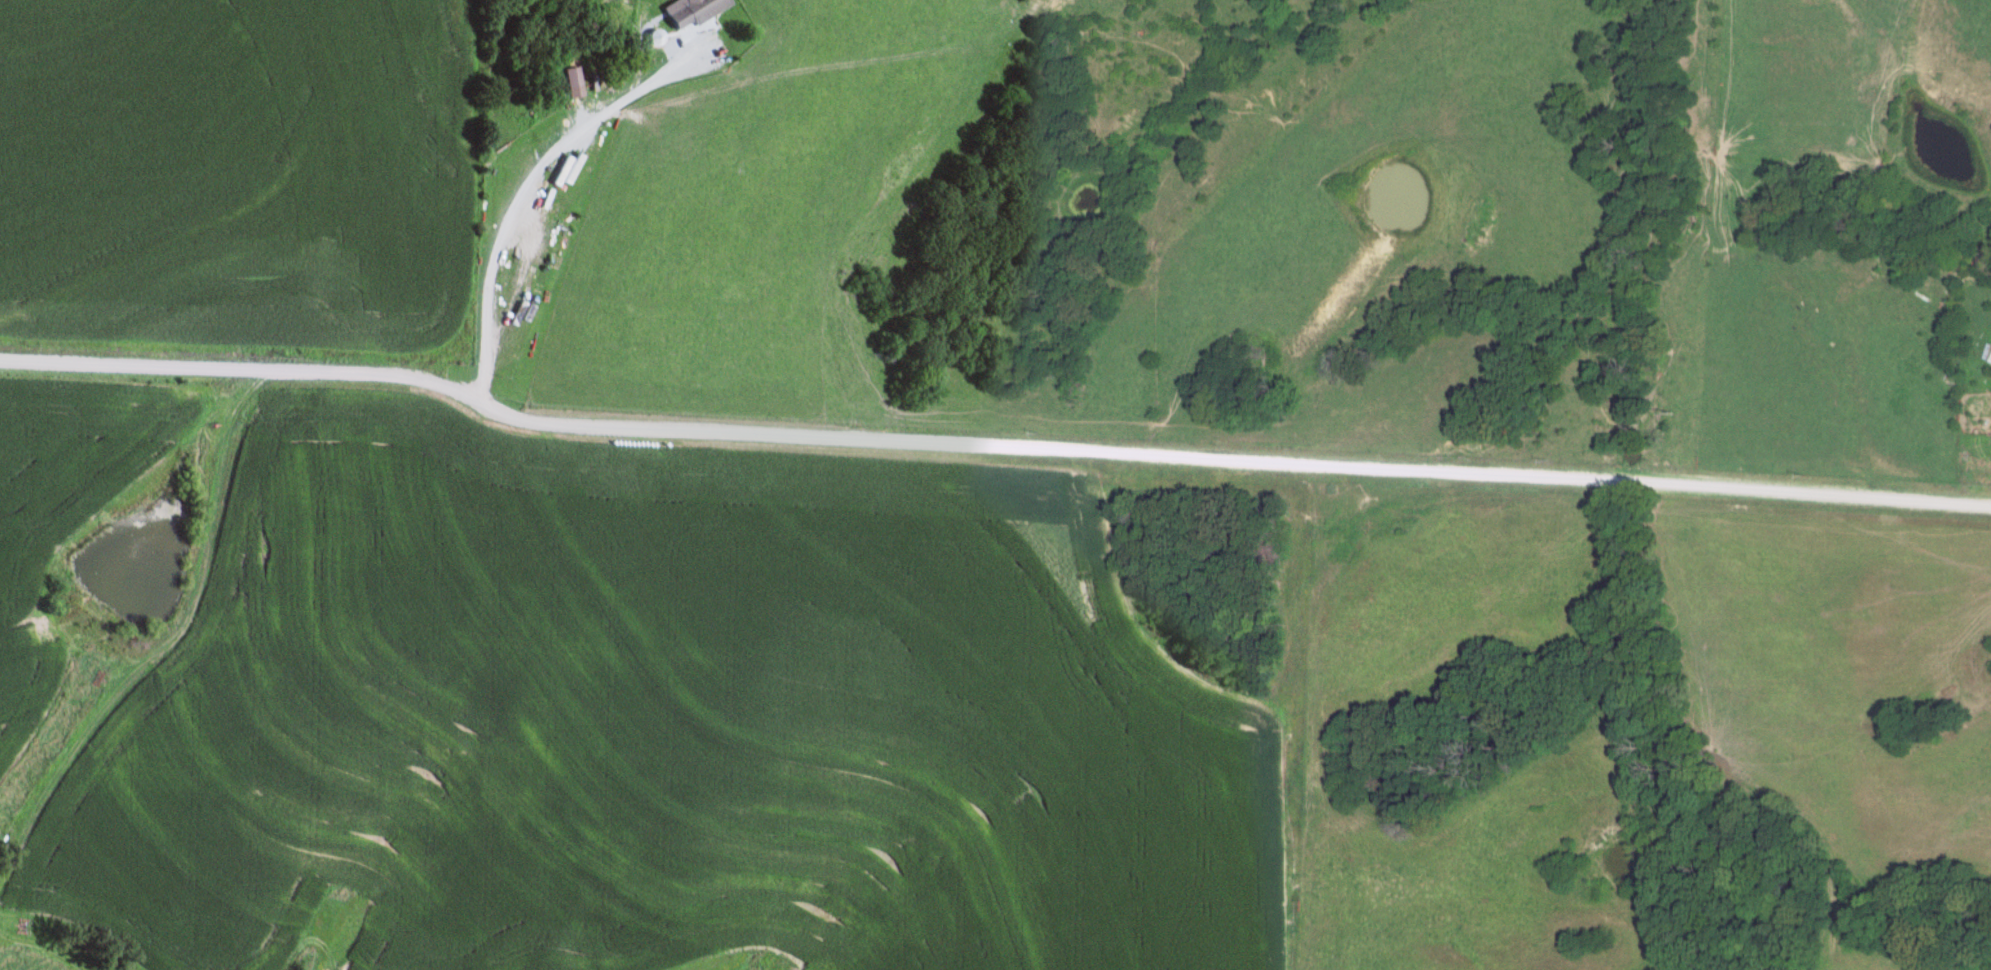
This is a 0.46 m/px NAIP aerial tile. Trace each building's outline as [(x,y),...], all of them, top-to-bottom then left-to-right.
[(729,0),(693,0),(668,12),(676,31),(694,23),(695,26),(732,8),(729,0)]
